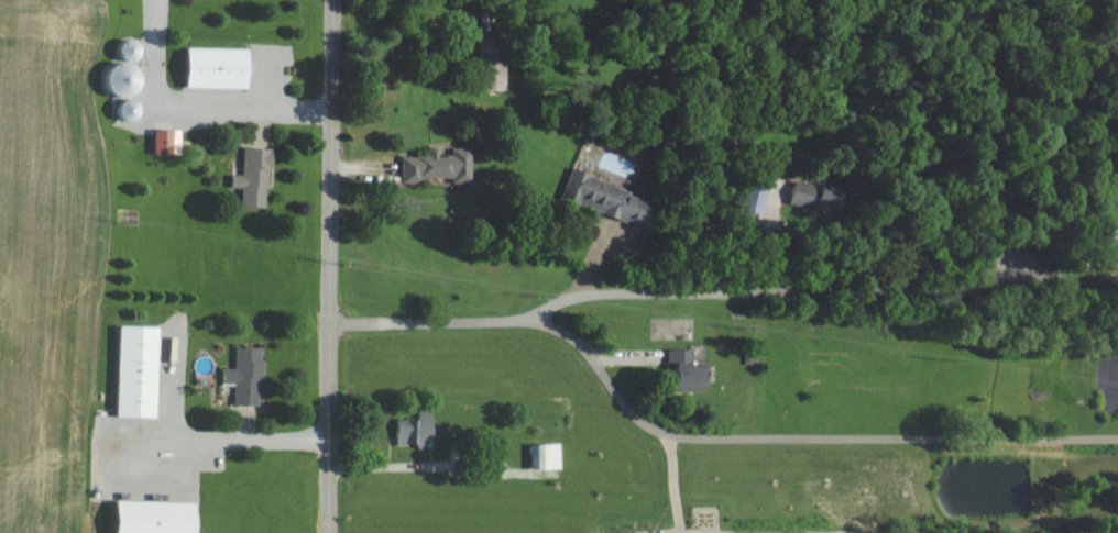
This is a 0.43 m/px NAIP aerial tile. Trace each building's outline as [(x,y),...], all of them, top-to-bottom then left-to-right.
[(487,90),(510,90),(511,37),(487,37),(487,90)] [(126,63),(113,64),(116,96),(145,94),(142,48),(138,49),(138,41),(125,42),(126,63)] [(253,88),(254,48),(193,47),(192,87),(253,88)] [(183,153),(184,129),(159,128),(158,153),(183,153)] [(247,174),(236,174),(235,187),(246,187),(245,206),(272,208),(275,148),(248,147),(247,174)] [(405,183),(425,183),(425,178),(455,178),(455,183),(475,183),(475,148),(449,148),(449,154),(406,153),(405,183)] [(658,227),(662,215),(639,208),(644,192),(574,171),(566,199),(658,227)] [(847,190),(823,185),(823,186),(798,180),(793,200),(843,211),(847,190)] [(122,416),(161,417),(164,325),(124,324),(122,416)] [(262,405),(263,378),(268,378),(268,359),(264,359),(264,348),(239,347),(238,368),(225,368),(225,384),(238,384),(237,405),(262,405)] [(681,383),(711,383),(711,361),(702,361),(702,349),(672,349),(672,374),(681,374),(681,383)] [(400,419),(399,445),(435,446),(436,412),(421,412),(421,419),(400,419)] [(565,468),(564,443),(535,444),(536,469),(565,468)] [(122,500),(121,532),(201,532),(202,501),(122,500)]
